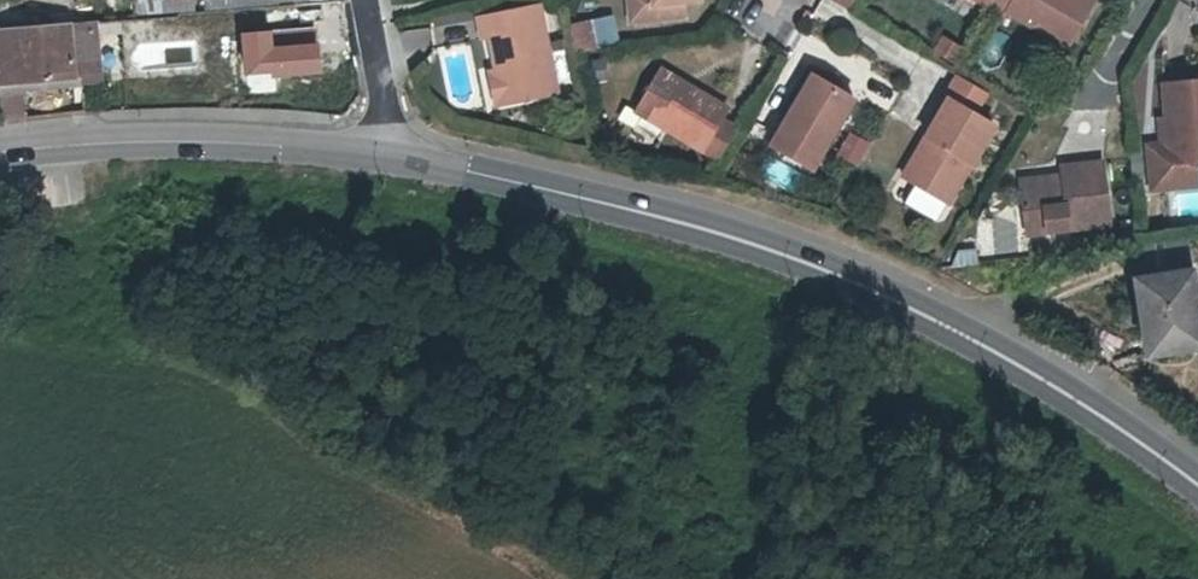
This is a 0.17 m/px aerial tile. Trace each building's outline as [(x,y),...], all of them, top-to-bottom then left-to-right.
[(191,0),(122,0),(123,14),(192,9),(191,0)] [(632,22),(684,17),(683,2),(698,0),(630,0),(632,22)] [(847,11),(853,0),(828,0),(847,11)] [(990,8),(995,0),(977,0),(990,8)] [(990,8),(1007,18),(1010,15),(1068,49),(1096,1),(1093,0),(995,0),(990,8)] [(336,23),(334,2),(297,5),(299,27),(336,23)] [(498,76),(505,109),(559,99),(542,13),(481,25),(485,45),(492,44),(498,76)] [(591,24),(573,26),(576,53),(594,51),(591,24)] [(0,38),(0,79),(1,89),(22,87),(77,82),(77,91),(99,89),(94,25),(72,27),(72,32),(0,38)] [(950,62),(959,46),(939,34),(929,51),(950,62)] [(662,71),(638,113),(704,153),(729,111),(662,71)] [(496,110),(505,109),(498,76),(491,77),(496,110)] [(977,110),(986,90),(954,76),(945,96),(977,110)] [(793,128),(778,151),(812,171),(852,101),(812,77),(785,124),(793,128)] [(1172,164),(1197,161),(1197,80),(1164,83),(1167,115),(1170,144),(1172,164)] [(77,82),(22,87),(24,97),(77,91),(77,82)] [(26,117),(24,97),(22,87),(1,89),(3,119),(26,117)] [(934,143),(911,181),(950,204),(994,127),(950,100),(927,140),(934,143)] [(772,147),(778,151),(793,128),(785,124),(772,147)] [(845,132),(833,159),(853,168),(865,140),(845,132)] [(905,178),(911,181),(934,143),(927,140),(905,178)] [(1170,144),(1149,145),(1153,191),(1197,188),(1197,165),(1197,161),(1172,164),(1170,144)] [(1063,186),(1022,192),(1028,236),(1109,225),(1101,165),(1062,171),(1062,178),(1063,186)] [(1021,183),(1022,192),(1063,186),(1062,178),(1021,183)] [(1197,351),(1197,310),(1192,267),(1180,270),(1126,277),(1140,360),(1197,351)]
